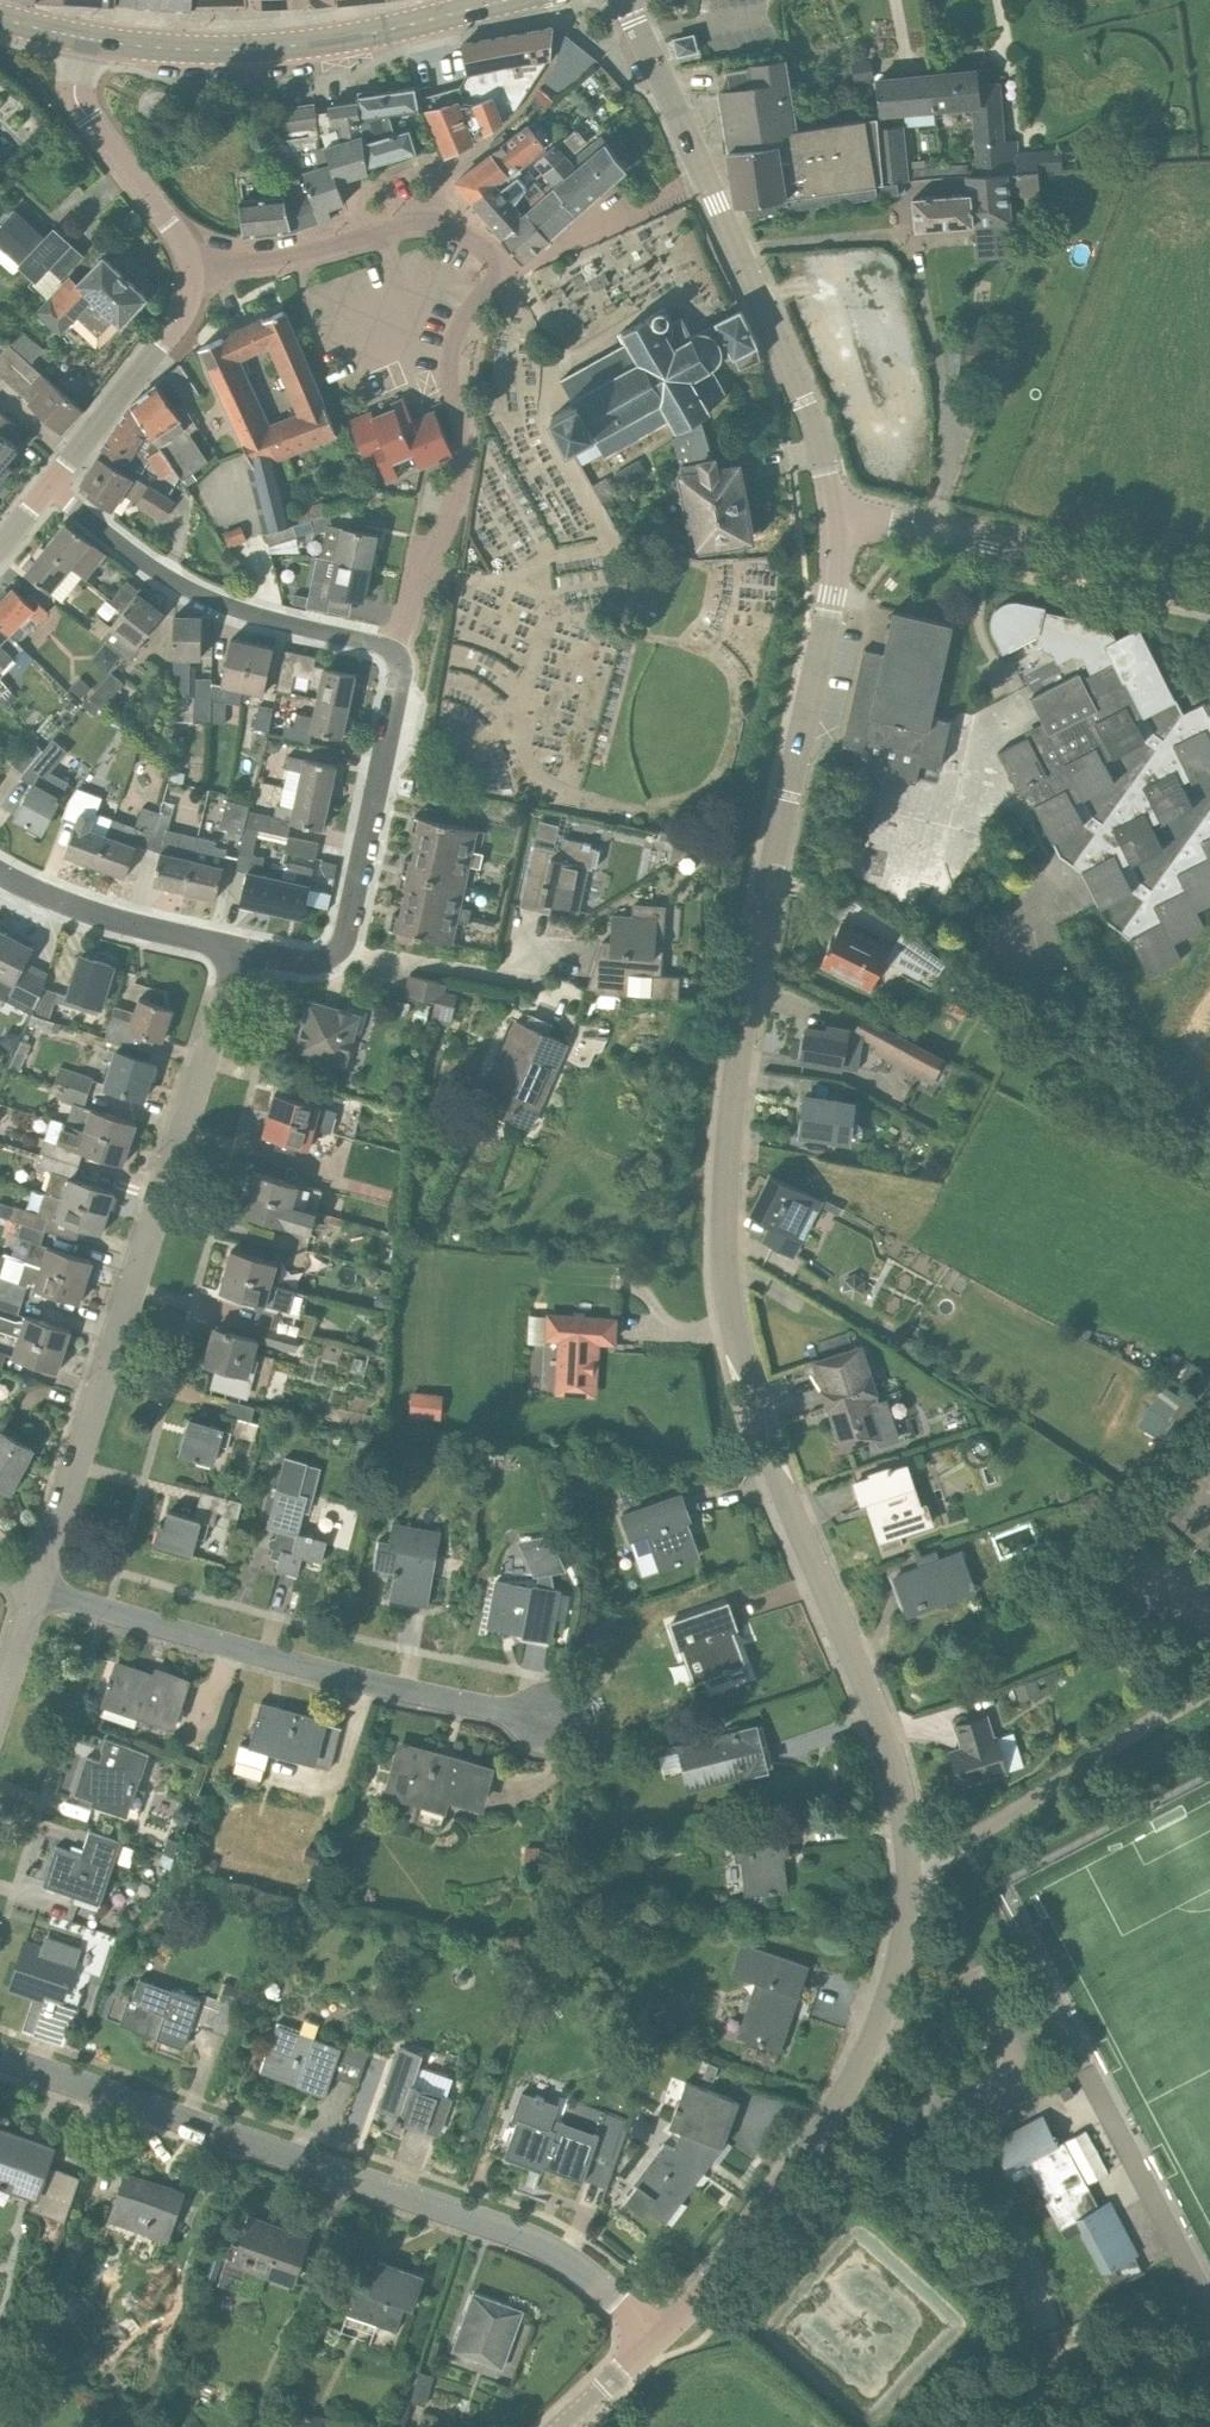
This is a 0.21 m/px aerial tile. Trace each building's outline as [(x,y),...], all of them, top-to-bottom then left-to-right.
[(117,4),(193,9),(194,0),(117,0),(117,4)] [(255,0),(194,0),(193,9),(255,7),(255,0)] [(551,58),(553,27),(463,44),(468,73),(462,86),(460,87),(464,104),(474,106),(494,97),(499,109),(498,111),(503,124),(516,112),(551,58)] [(679,56),(698,51),(694,35),(675,40),(679,56)] [(562,96),(575,84),(599,62),(574,42),(555,65),(545,81),(562,96)] [(755,87),(791,81),(787,60),(751,66),(755,87)] [(1003,138),(998,91),(978,92),(976,72),(931,76),(934,110),(934,113),(972,109),(974,139),(1003,138)] [(934,113),(934,110),(931,76),(876,81),(880,118),(934,113)] [(799,130),(791,81),(755,87),(720,92),(728,143),(735,141),(747,139),(786,132),(799,130)] [(357,96),(358,102),(364,142),(368,167),(418,152),(411,129),(395,133),(390,117),(420,113),(416,87),(357,96)] [(494,97),(474,106),(464,104),(458,106),(457,104),(429,112),(448,156),(471,144),(471,142),(474,141),(486,133),(486,134),(503,124),(498,111),(499,109),(494,97)] [(368,167),(364,142),(358,102),(329,106),(330,110),(315,113),(314,104),(272,110),(283,180),(305,176),(308,185),(336,176),(338,182),(369,173),(368,167)] [(880,128),(880,118),(866,119),(799,131),(799,130),(786,132),(794,197),(885,183),(881,132),(881,128),(880,128)] [(474,202),(497,184),(546,147),(529,126),(457,181),(474,202)] [(881,128),(881,132),(885,183),(897,181),(908,181),(902,126),(881,128)] [(555,146),(564,156),(566,158),(587,142),(576,129),(555,146)] [(786,132),(747,139),(735,141),(737,150),(729,152),(738,206),(744,205),(794,197),(786,132)] [(554,179),(558,183),(554,187),(576,215),(627,169),(603,138),(570,163),(566,158),(564,156),(547,170),(554,179)] [(1003,141),(1003,138),(974,139),(977,175),(1009,173),(1023,170),(1038,170),(1062,166),(1060,150),(1018,153),(1017,140),(1003,141)] [(564,156),(555,146),(554,145),(537,159),(547,170),(564,156)] [(1042,211),(1038,170),(1023,170),(1009,173),(977,175),(966,176),(966,194),(914,199),(916,229),(1010,222),(1007,193),(1025,192),(1027,212),(1042,211)] [(514,204),(527,186),(519,175),(501,189),(497,184),(474,202),(503,237),(503,238),(504,239),(526,219),(523,215),(514,204)] [(346,203),(338,182),(336,176),(308,185),(309,189),(310,194),(321,223),(333,218),(329,209),(346,203)] [(310,194),(309,189),(305,191),(300,178),(288,183),(292,195),(286,197),(285,195),(243,200),(246,235),(299,229),(299,231),(321,223),(310,194)] [(527,186),(514,204),(523,215),(526,212),(533,205),(530,201),(543,189),(534,179),(527,186)] [(744,205),(749,217),(899,194),(897,181),(885,183),(794,197),(744,205)] [(526,212),(549,239),(576,215),(554,187),(533,205),(526,212)] [(30,230),(33,227),(16,212),(0,229),(0,244),(8,252),(0,260),(14,273),(21,266),(35,278),(28,285),(40,296),(80,254),(70,245),(71,244),(55,229),(43,242),(30,230)] [(523,215),(526,219),(504,239),(523,262),(549,239),(526,212),(523,215)] [(148,297),(105,257),(79,284),(70,275),(37,310),(61,333),(72,321),(101,347),(148,297)] [(741,310),(697,334),(693,337),(683,318),(673,323),(664,308),(620,334),(625,344),(615,350),(573,373),(561,380),(574,404),(551,417),(569,448),(570,448),(581,466),(603,453),(605,458),(672,420),(678,431),(680,430),(698,420),(711,413),(706,404),(725,393),(712,369),(718,364),(722,357),(735,357),(741,369),(763,357),(758,344),(741,310)] [(284,311),(224,338),(235,361),(276,341),(307,413),(268,429),(277,459),(277,458),(337,433),(284,311)] [(42,348),(20,329),(7,342),(10,345),(29,362),(42,348)] [(268,429),(235,361),(224,338),(201,348),(241,441),(246,452),(266,533),(294,524),(295,524),(277,458),(277,459),(268,429)] [(62,430),(82,409),(61,391),(29,362),(10,345),(0,356),(0,375),(62,430)] [(181,363),(166,377),(185,404),(200,395),(181,363)] [(198,428),(185,404),(166,377),(132,404),(176,469),(183,479),(184,479),(189,486),(198,480),(193,473),(210,461),(190,434),(198,428)] [(414,420),(405,398),(393,403),(395,408),(374,417),(372,412),(349,421),(368,465),(378,461),(388,482),(400,478),(397,472),(418,464),(420,468),(454,455),(435,411),(414,420)] [(164,478),(176,469),(132,404),(100,455),(130,475),(131,474),(139,479),(152,459),(164,478)] [(3,479),(13,467),(7,462),(19,448),(5,435),(15,424),(0,410),(0,476),(3,479)] [(707,438),(698,420),(680,430),(682,437),(676,439),(684,465),(682,465),(697,548),(752,538),(738,467),(718,471),(714,449),(710,450),(707,438)] [(113,511),(124,494),(134,478),(130,475),(100,455),(81,483),(92,490),(88,495),(113,511)] [(162,494),(139,479),(131,474),(130,475),(134,478),(124,494),(164,520),(175,502),(168,498),(162,494)] [(603,504),(618,495),(608,477),(593,485),(603,504)] [(301,522),(312,519),(330,514),(326,500),(297,509),(301,522)] [(336,560),(371,568),(378,535),(333,526),(330,514),(312,519),(316,532),(327,529),(321,557),(336,560)] [(47,547),(71,567),(85,579),(105,553),(67,522),(47,547)] [(266,533),(269,544),(297,535),(294,524),(266,533)] [(26,573),(51,592),(71,567),(47,547),(26,573)] [(336,560),(333,577),(314,573),(309,596),(307,605),(329,610),(333,593),(365,600),(371,568),(336,560)] [(124,612),(139,594),(141,591),(128,581),(112,602),(124,612)] [(0,602),(0,624),(17,641),(38,622),(49,612),(35,597),(29,602),(14,587),(0,602)] [(309,596),(295,593),(293,601),(307,605),(309,596)] [(102,639),(106,643),(125,658),(139,646),(164,614),(139,594),(124,612),(112,627),(102,639)] [(865,645),(847,743),(866,746),(863,766),(920,776),(923,759),(944,763),(953,713),(937,710),(954,616),(895,605),(887,649),(865,645)] [(202,657),(203,616),(175,616),(174,690),(190,691),(190,657),(202,657)] [(89,629),(94,633),(102,639),(112,627),(100,617),(89,629)] [(0,678),(16,661),(13,658),(15,657),(14,656),(23,648),(20,644),(17,641),(0,624),(0,678)] [(243,689),(253,643),(232,639),(222,685),(243,689)] [(274,648),(253,643),(243,689),(265,694),(274,648)] [(318,699),(350,706),(356,674),(315,665),(317,657),(286,650),(278,690),(291,693),(295,675),(322,681),(318,699)] [(100,708),(101,709),(124,683),(112,672),(89,698),(91,700),(100,708)] [(0,678),(0,695),(9,687),(0,678)] [(81,678),(71,687),(82,699),(92,690),(81,678)] [(193,723),(210,723),(212,698),(211,678),(195,678),(195,695),(193,723)] [(212,698),(210,723),(226,723),(226,699),(212,698)] [(350,706),(318,699),(314,717),(297,713),(294,726),(286,724),(284,736),(310,742),(313,731),(343,738),(350,706)] [(91,700),(85,707),(94,715),(100,708),(91,700)] [(269,732),(273,708),(258,704),(254,729),(269,732)] [(24,774),(29,767),(43,751),(32,738),(11,762),(24,774)] [(43,751),(29,767),(40,777),(34,784),(16,817),(43,832),(61,798),(70,780),(48,768),(65,748),(54,739),(43,751)] [(270,753),(282,756),(284,744),(273,742),(270,753)] [(302,772),(298,790),(330,797),(337,765),(305,759),(287,756),(285,768),(302,772)] [(183,781),(184,773),(173,771),(172,780),(183,781)] [(1125,785),(1105,815),(1110,818),(1091,848),(1148,884),(1144,890),(1202,927),(1209,914),(1209,848),(1193,837),(1196,831),(1125,785)] [(65,854),(96,865),(106,834),(90,828),(96,812),(102,797),(78,788),(69,803),(62,819),(76,825),(65,854)] [(252,800),(250,806),(246,826),(259,829),(288,835),(291,822),(323,829),(330,797),(298,790),(294,808),(277,805),(277,806),(263,803),(252,800)] [(246,826),(250,806),(227,799),(219,827),(244,833),(245,826),(246,826)] [(112,819),(106,834),(96,865),(127,877),(138,846),(149,849),(159,812),(161,806),(144,801),(142,807),(135,827),(112,819)] [(416,846),(482,861),(483,853),(473,851),(478,830),(441,821),(443,811),(426,808),(424,817),(416,816),(412,831),(419,833),(416,846)] [(172,816),(159,812),(149,849),(161,853),(154,883),(186,891),(193,859),(198,836),(179,832),(168,830),(172,816)] [(543,818),(542,838),(560,839),(561,819),(543,818)] [(246,826),(244,833),(238,858),(250,861),(241,903),(272,910),(280,878),(261,874),(265,857),(253,854),(259,829),(246,826)] [(320,843),(288,835),(285,851),(317,857),(320,843)] [(193,859),(186,891),(217,898),(225,866),(224,866),(228,849),(215,846),(217,841),(198,836),(193,859)] [(592,869),(596,850),(590,848),(591,845),(563,838),(558,860),(552,859),(554,850),(534,846),(521,907),(541,912),(543,903),(579,911),(588,868),(592,869)] [(480,868),(482,861),(416,846),(413,860),(406,858),(403,872),(465,887),(470,866),(480,868)] [(283,861),(280,878),(272,910),(304,917),(314,867),(283,861)] [(336,881),(336,880),(339,867),(325,864),(324,872),(329,880),(336,881)] [(407,888),(404,901),(470,916),(471,909),(461,906),(465,887),(403,872),(400,887),(407,888)] [(468,924),(470,916),(404,901),(401,916),(394,914),(390,929),(398,931),(396,940),(414,944),(416,935),(453,943),(458,922),(468,924)] [(602,952),(599,994),(678,999),(679,977),(655,976),(657,944),(663,945),(665,907),(634,905),(633,918),(613,916),(610,953),(602,952)] [(873,986),(884,962),(890,950),(841,925),(823,961),(873,986)] [(11,936),(0,930),(0,957),(11,936)] [(905,934),(893,952),(926,968),(926,969),(940,976),(949,962),(905,934)] [(0,957),(0,996),(32,1013),(33,1013),(35,1009),(44,989),(45,985),(35,979),(37,975),(24,969),(35,948),(11,936),(0,957)] [(82,956),(70,997),(67,1005),(98,1014),(100,1007),(101,1007),(114,966),(82,956)] [(451,1025),(452,1019),(458,995),(444,992),(446,983),(411,976),(407,995),(435,1001),(431,1021),(451,1025)] [(58,993),(44,989),(35,1009),(33,1013),(50,1020),(58,993)] [(963,1019),(974,1001),(959,992),(948,1010),(963,1019)] [(163,1041),(173,1009),(140,998),(135,1012),(115,1006),(106,1038),(128,1045),(132,1031),(163,1041)] [(348,1010),(310,999),(294,1052),(347,1067),(357,1033),(362,1034),(369,1011),(349,1005),(348,1010)] [(50,1020),(33,1013),(29,1025),(51,1033),(55,1021),(50,1020)] [(855,1036),(864,1040),(879,1047),(888,1031),(864,1018),(857,1032),(855,1036)] [(552,1080),(568,1044),(517,1021),(479,1104),(500,1113),(503,1106),(526,1116),(544,1077),(552,1080)] [(802,1060),(842,1067),(848,1030),(829,1027),(828,1031),(808,1028),(805,1045),(802,1044),(800,1055),(803,1055),(802,1060)] [(935,1084),(946,1061),(888,1031),(879,1047),(876,1054),(935,1084)] [(19,1071),(31,1045),(22,1040),(9,1067),(19,1071)] [(145,1099),(156,1064),(117,1051),(106,1086),(145,1099)] [(54,1083),(65,1086),(88,1094),(93,1077),(59,1066),(54,1083)] [(84,1107),(88,1094),(65,1086),(60,1101),(72,1105),(65,1124),(131,1144),(137,1123),(93,1109),(92,1110),(84,1107)] [(315,1126),(315,1128),(353,1139),(364,1101),(332,1092),(329,1103),(319,1100),(317,1105),(275,1093),(270,1114),(315,1126)] [(855,1102),(805,1096),(801,1133),(851,1139),(855,1102)] [(310,1147),(315,1128),(315,1126),(270,1114),(264,1135),(310,1147)] [(131,1144),(65,1124),(51,1119),(39,1153),(43,1155),(79,1165),(83,1152),(124,1165),(131,1144)] [(74,1179),(79,1165),(43,1155),(39,1168),(51,1172),(45,1193),(109,1213),(115,1192),(74,1179)] [(248,1192),(294,1205),(299,1184),(254,1171),(248,1192)] [(822,1201),(770,1175),(751,1213),(772,1224),(764,1239),(794,1255),(822,1201)] [(294,1205),(248,1192),(242,1213),(312,1233),(317,1212),(294,1205)] [(109,1213),(45,1193),(38,1213),(12,1205),(7,1218),(21,1223),(45,1230),(49,1217),(81,1227),(102,1234),(109,1213)] [(6,1218),(10,1207),(0,1204),(0,1216),(6,1218)] [(25,1262),(87,1282),(93,1261),(41,1244),(45,1230),(21,1223),(17,1237),(31,1242),(25,1262)] [(232,1249),(227,1270),(272,1283),(278,1262),(232,1249)] [(23,1299),(27,1286),(80,1303),(87,1282),(25,1262),(18,1283),(0,1278),(0,1292),(23,1299)] [(272,1283),(227,1270),(221,1291),(279,1307),(273,1328),(301,1335),(313,1338),(318,1318),(289,1310),(296,1290),(272,1283)] [(846,1295),(854,1298),(862,1295),(865,1287),(862,1280),(854,1276),(846,1279),(843,1287),(846,1295)] [(0,1292),(0,1308),(18,1314),(23,1299),(0,1292)] [(65,1351),(71,1330),(26,1316),(25,1320),(18,1321),(0,1315),(0,1330),(20,1337),(65,1351)] [(615,1320),(550,1316),(549,1338),(563,1339),(560,1391),(593,1393),(596,1341),(614,1342),(615,1320)] [(1079,1324),(1075,1332),(1088,1338),(1092,1330),(1079,1324)] [(301,1335),(273,1328),(268,1326),(263,1344),(296,1353),(301,1335)] [(227,1332),(216,1329),(206,1364),(248,1376),(258,1340),(227,1331),(227,1332)] [(854,1350),(848,1333),(817,1343),(822,1360),(815,1362),(824,1388),(822,1389),(829,1408),(831,1408),(841,1439),(875,1428),(877,1434),(895,1428),(883,1390),(877,1392),(871,1374),(869,1374),(861,1347),(854,1350)] [(65,1351),(20,1337),(13,1358),(58,1372),(65,1351)] [(1167,1382),(1140,1420),(1162,1436),(1189,1397),(1167,1382)] [(441,1420),(443,1394),(411,1391),(408,1417),(441,1420)] [(251,1421),(254,1407),(229,1400),(226,1415),(251,1421)] [(379,1430),(382,1416),(366,1413),(363,1427),(379,1430)] [(228,1447),(232,1431),(222,1428),(223,1428),(190,1419),(181,1453),(213,1462),(218,1444),(228,1447)] [(34,1449),(1,1432),(0,1434),(0,1485),(11,1491),(34,1449)] [(577,1460),(559,1461),(560,1474),(577,1473),(577,1460)] [(919,1505),(906,1466),(892,1471),(891,1468),(871,1475),(872,1478),(856,1483),(867,1517),(872,1515),(881,1540),(918,1528),(934,1522),(927,1502),(919,1505)] [(280,1559),(278,1565),(276,1574),(297,1580),(303,1556),(322,1561),(327,1540),(299,1532),(308,1495),(278,1487),(268,1527),(278,1530),(276,1537),(275,1537),(271,1539),(270,1542),(270,1545),(273,1548),(271,1556),(280,1559)] [(238,1518),(242,1503),(202,1492),(193,1517),(171,1511),(167,1526),(162,1524),(156,1546),(191,1556),(197,1536),(205,1539),(209,1524),(214,1526),(217,1512),(238,1518)] [(684,1521),(690,1519),(681,1495),(624,1516),(644,1575),(661,1569),(698,1556),(691,1535),(689,1536),(684,1521)] [(428,1605),(441,1533),(393,1524),(390,1542),(378,1540),(373,1567),(395,1571),(390,1598),(428,1605)] [(555,1591),(551,1574),(566,1571),(549,1535),(517,1541),(533,1576),(537,1576),(538,1588),(533,1587),(533,1589),(497,1583),(489,1627),(526,1633),(526,1635),(550,1639),(558,1591),(555,1591)] [(921,1556),(919,1549),(913,1551),(919,1568),(895,1577),(909,1614),(975,1590),(960,1553),(940,1560),(936,1550),(921,1556)] [(724,1672),(745,1664),(732,1629),(737,1627),(729,1603),(671,1624),(693,1685),(710,1679),(712,1686),(727,1681),(724,1672)] [(596,1642),(599,1627),(585,1625),(583,1640),(596,1642)] [(164,1679),(117,1663),(104,1703),(174,1726),(189,1680),(166,1673),(164,1679)] [(1015,1687),(1020,1700),(1039,1693),(1034,1680),(1015,1687)] [(331,1769),(341,1726),(261,1705),(253,1740),(244,1738),(234,1781),(262,1788),(271,1754),(331,1769)] [(994,1736),(988,1715),(957,1725),(964,1748),(952,1752),(962,1785),(1008,1770),(997,1735),(994,1736)] [(690,1788),(765,1768),(764,1766),(772,1765),(768,1748),(760,1749),(755,1727),(680,1747),(690,1788)] [(127,1815),(140,1776),(141,1777),(149,1753),(110,1740),(103,1763),(87,1758),(75,1793),(92,1799),(91,1803),(127,1815)] [(448,1766),(400,1753),(389,1792),(388,1797),(447,1812),(450,1801),(480,1808),(481,1804),(490,1769),(450,1759),(448,1766)] [(565,1834),(582,1832),(581,1824),(578,1824),(578,1819),(563,1820),(565,1834)] [(781,1855),(787,1854),(785,1829),(736,1835),(738,1859),(744,1858),(747,1893),(786,1889),(783,1868),(782,1868),(781,1855)] [(102,1901),(121,1842),(90,1832),(82,1856),(57,1848),(45,1883),(102,1901)] [(176,1852),(179,1841),(168,1837),(165,1848),(176,1852)] [(303,1861),(316,1864),(319,1851),(307,1848),(303,1861)] [(542,1848),(526,1848),(526,1872),(542,1872),(542,1848)] [(173,1857),(162,1854),(160,1860),(163,1866),(169,1868),(173,1857)] [(200,1869),(213,1873),(217,1860),(204,1856),(200,1869)] [(78,1950),(46,1939),(43,1948),(26,1943),(11,1989),(34,1996),(36,1990),(63,1999),(78,1950)] [(807,1966),(744,1946),(735,1972),(759,1980),(741,2035),(780,2048),(792,2011),(787,2010),(793,1992),(798,1993),(807,1966)] [(185,2047),(201,1999),(139,1978),(131,2001),(128,2000),(120,2025),(185,2047)] [(227,1983),(221,2000),(238,2005),(246,1983),(237,1980),(236,1986),(227,1983)] [(691,2020),(682,2003),(667,2010),(666,2008),(651,2016),(657,2028),(664,2024),(668,2032),(691,2020)] [(326,2095),(342,2048),(277,2025),(261,2073),(326,2095)] [(651,2027),(640,2033),(648,2046),(659,2040),(651,2027)] [(424,2089),(412,2085),(423,2055),(403,2048),(381,2110),(397,2116),(395,2123),(401,2125),(402,2121),(437,2133),(449,2098),(446,2097),(451,2082),(429,2075),(424,2089)] [(713,2080),(718,2067),(709,2063),(704,2077),(713,2080)] [(724,2147),(740,2102),(686,2082),(670,2128),(680,2131),(674,2148),(662,2144),(659,2153),(658,2153),(634,2184),(637,2187),(627,2201),(642,2212),(645,2208),(666,2223),(704,2172),(700,2168),(709,2142),(724,2147)] [(1065,2100),(1074,2095),(1069,2085),(1060,2090),(1065,2100)] [(583,2180),(593,2153),(558,2140),(563,2125),(552,2120),(557,2104),(521,2092),(513,2116),(519,2119),(506,2158),(530,2167),(532,2162),(583,2180)] [(606,2112),(593,2153),(613,2159),(627,2119),(606,2112)] [(994,2144),(1009,2172),(1059,2145),(1045,2117),(994,2144)] [(39,2193),(54,2149),(0,2131),(0,2182),(38,2195),(39,2193)] [(1059,2230),(1074,2221),(1100,2207),(1067,2143),(1008,2177),(1026,2213),(1043,2204),(1057,2231),(1059,2230)] [(168,2238),(183,2193),(126,2174),(111,2219),(168,2238)] [(39,2193),(38,2195),(33,2210),(65,2222),(71,2204),(39,2193)] [(1074,2221),(1080,2233),(1112,2292),(1142,2276),(1133,2260),(1139,2257),(1110,2201),(1100,2207),(1074,2221)] [(294,2282),(309,2236),(251,2217),(240,2247),(231,2244),(219,2284),(233,2289),(236,2278),(246,2281),(251,2267),(294,2282)] [(1059,2230),(1065,2242),(1080,2233),(1074,2221),(1059,2230)] [(81,2255),(65,2249),(57,2275),(73,2280),(81,2255)] [(414,2307),(424,2276),(379,2260),(372,2282),(360,2278),(351,2306),(362,2310),(360,2317),(398,2330),(406,2304),(414,2307)] [(503,2368),(523,2311),(474,2293),(453,2350),(503,2368)] [(424,2405),(433,2376),(419,2372),(410,2401),(424,2405)] [(323,2416),(285,2411),(282,2426),(322,2426),(323,2416)] [(455,2418),(450,2416),(444,2418),(442,2423),(443,2426),(456,2426),(457,2424),(455,2418)]
